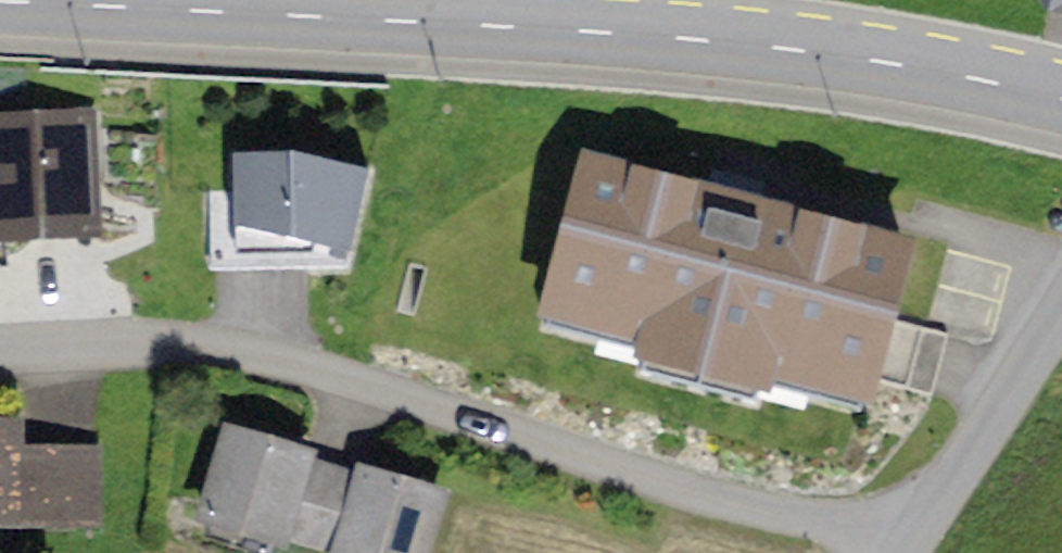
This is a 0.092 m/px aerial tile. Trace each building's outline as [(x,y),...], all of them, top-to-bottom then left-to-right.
[(0,126),(0,252),(101,248),(96,122),(0,126)] [(371,182),(235,166),(235,193),(211,194),(212,266),(351,265),(371,182)] [(731,206),(584,168),(540,338),(635,362),(631,377),(770,413),(774,395),(870,419),(913,252),(731,206)] [(0,425),(0,533),(18,533),(16,451),(16,425),(0,425)] [(223,435),(195,533),(262,552),(288,552),(289,550),(315,462),(223,435)] [(97,449),(16,451),(18,533),(99,531),(97,449)] [(315,462),(289,550),(300,552),(335,552),(358,474),(315,462)] [(358,474),(335,552),(434,552),(450,501),(358,474)]
